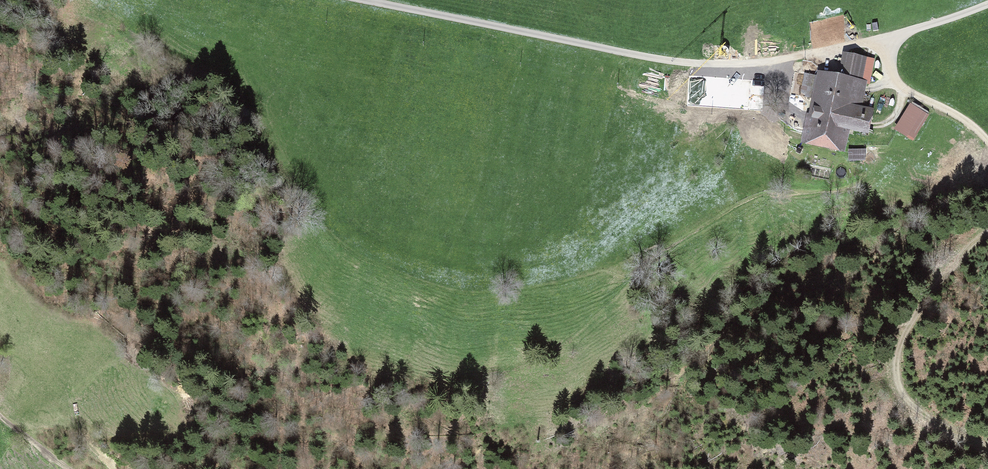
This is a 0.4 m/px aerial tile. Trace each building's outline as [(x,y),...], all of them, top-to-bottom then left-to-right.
[(848,54),(843,79),(823,75),(809,139),(839,145),(843,126),(868,132),(872,112),(859,109),(864,84),(861,83),(867,58),(848,54)] [(805,73),(801,91),(809,97),(814,75),(805,73)] [(925,116),(910,106),(896,129),(911,138),(925,116)] [(865,160),(865,151),(849,151),(849,160),(865,160)]
